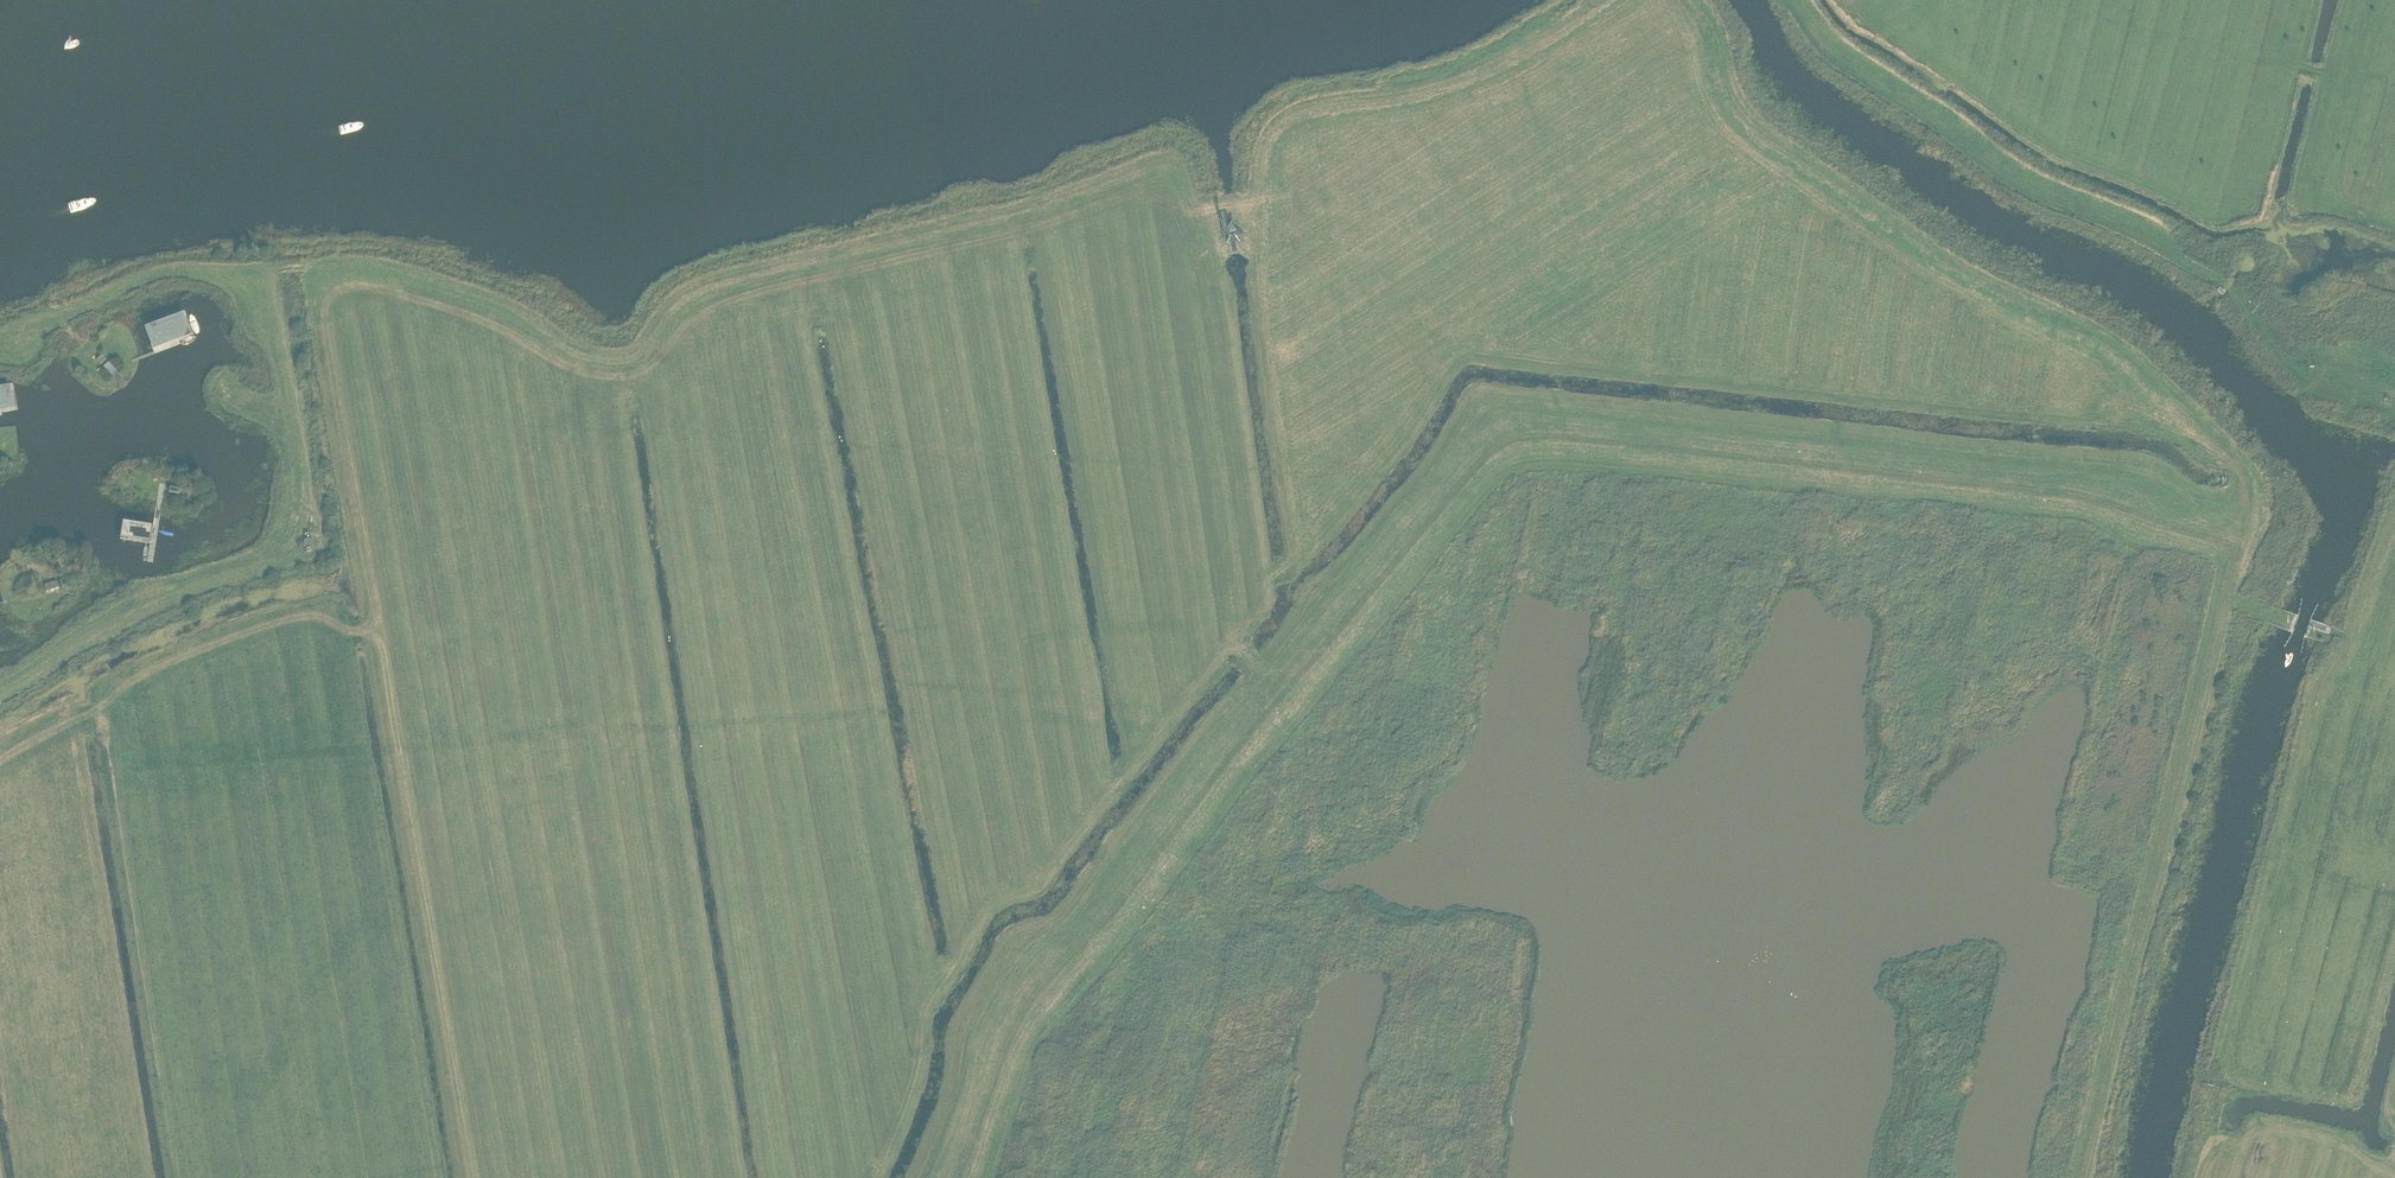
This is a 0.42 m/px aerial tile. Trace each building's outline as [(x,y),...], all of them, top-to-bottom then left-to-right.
[(1229,241),(1238,239),(1236,230),(1228,232),(1229,241)] [(182,314),(144,328),(152,350),(190,336),(182,314)] [(101,354),(95,360),(110,375),(116,370),(101,354)] [(0,386),(0,415),(2,415),(2,413),(18,410),(13,384),(0,386)] [(152,525),(124,520),(120,539),(149,543),(152,525)] [(56,582),(44,586),(46,592),(58,589),(56,582)]
